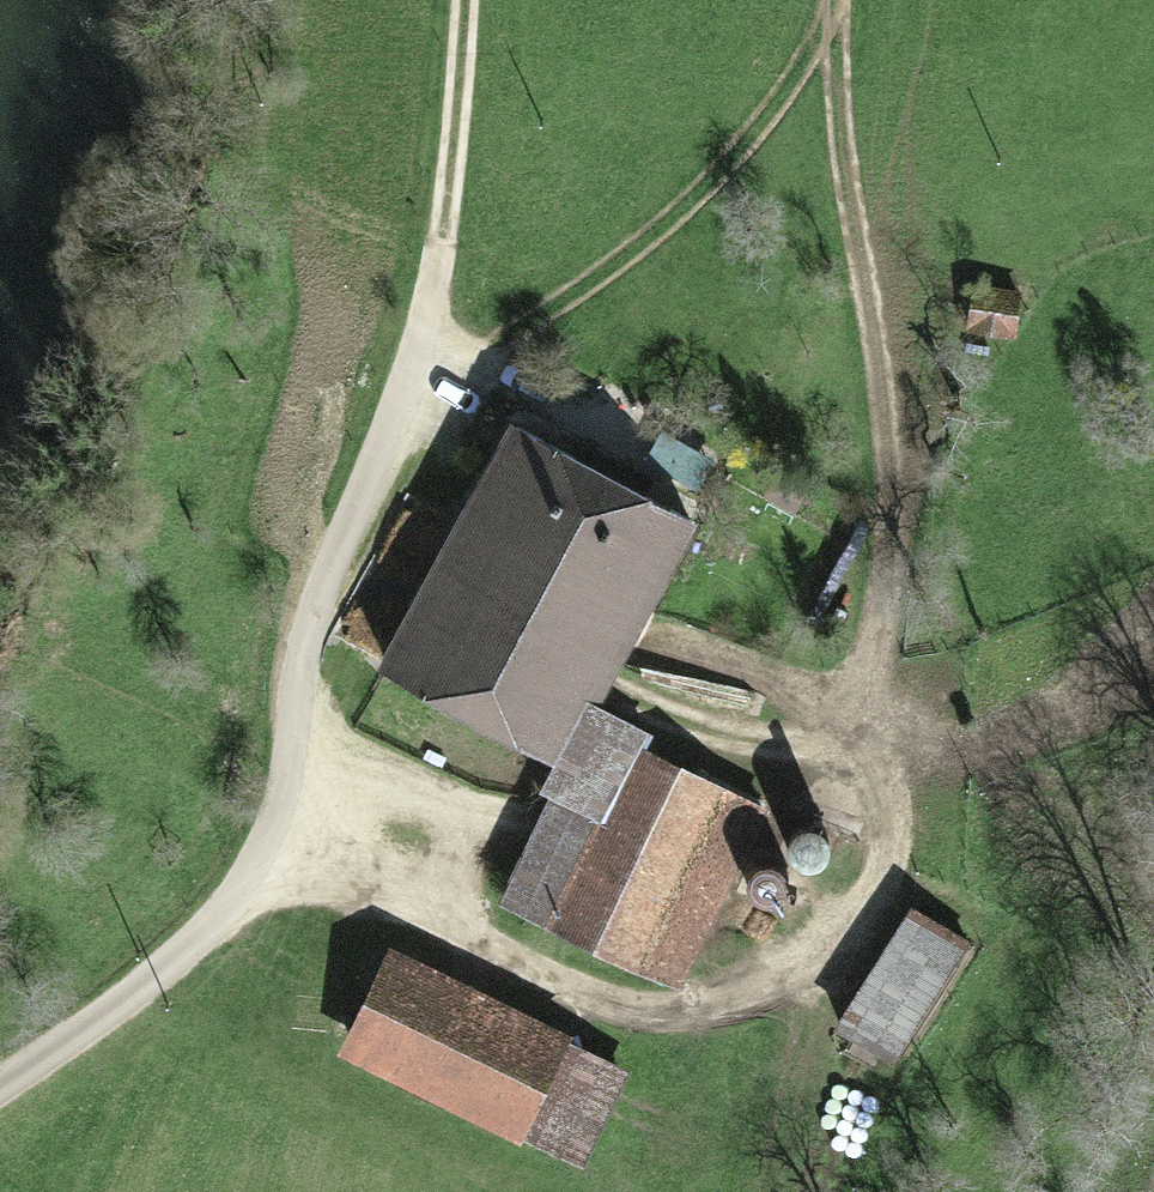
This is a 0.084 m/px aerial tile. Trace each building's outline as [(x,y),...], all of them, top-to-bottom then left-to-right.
[(706,516),(521,426),(400,674),(585,764),(605,723),(706,516)] [(764,801),(605,723),(585,764),(519,899),(678,977),(764,801)] [(584,1058),(397,968),(355,1054),(541,1145),(584,1058)]
